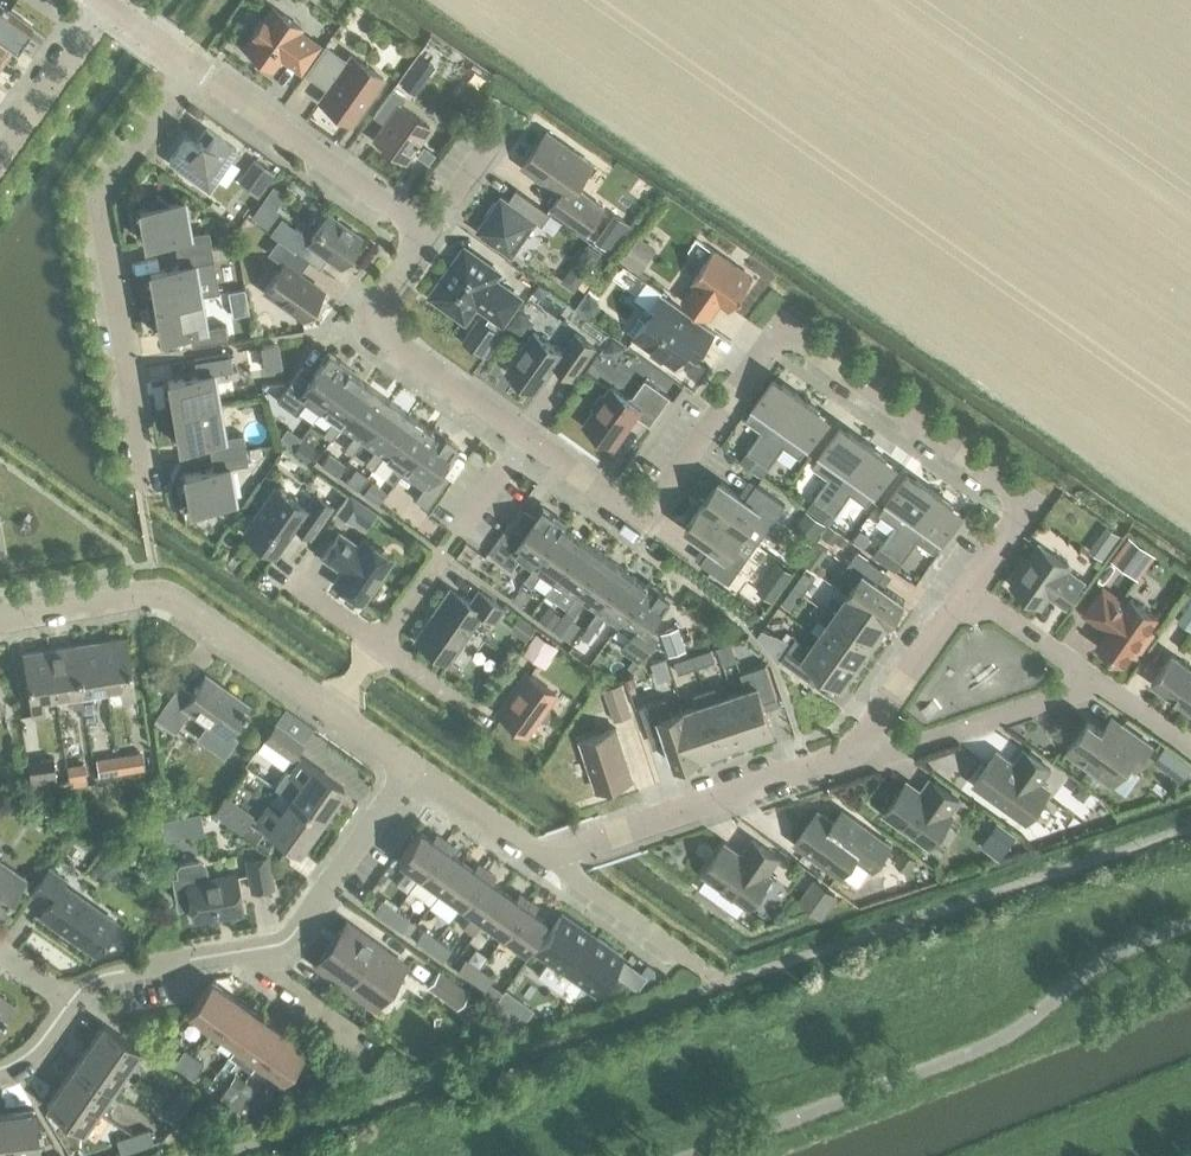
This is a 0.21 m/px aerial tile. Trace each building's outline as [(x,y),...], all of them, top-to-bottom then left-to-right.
[(353,2),(345,14),(362,26),(370,14),(353,2)] [(13,47),(15,49),(31,27),(0,5),(0,65),(13,47)] [(249,55),(252,60),(257,62),(261,64),(263,61),(271,68),(279,56),(299,70),(317,45),(297,31),(300,27),(271,7),(262,21),(261,20),(252,32),(253,33),(243,47),(251,53),(249,55)] [(317,100),(350,124),(383,78),(349,55),(345,61),(324,46),(305,73),(326,88),(317,100)] [(419,56),(409,71),(422,80),(433,66),(419,56)] [(384,124),(372,139),(403,161),(429,127),(398,105),(403,98),(391,89),(372,115),(384,124)] [(185,137),(169,160),(197,181),(196,183),(208,191),(216,179),(214,178),(235,149),(212,133),(206,128),(199,138),(195,144),(185,137)] [(562,195),(552,208),(587,233),(605,208),(577,188),(593,166),(594,165),(548,132),(523,167),(562,195)] [(254,158),(237,182),(256,196),(273,172),(254,158)] [(478,231),(513,256),(537,221),(543,226),(552,214),(518,189),(509,201),(504,197),(501,202),(497,203),(487,215),(489,217),(478,231)] [(172,237),(175,252),(209,246),(206,231),(187,234),(182,202),(166,204),(156,196),(149,207),(132,210),(133,221),(136,232),(141,231),(143,243),(172,237)] [(250,216),(265,226),(279,206),(265,196),(250,216)] [(280,217),(269,233),(278,239),(294,251),(308,261),(319,269),(327,257),(340,267),(361,238),(328,214),(310,239),(280,217)] [(607,228),(598,241),(613,252),(622,239),(607,228)] [(308,261),(294,251),(278,239),(268,253),(283,263),(264,290),(303,318),(322,291),(298,274),(308,261)] [(587,244),(574,262),(587,271),(599,253),(587,244)] [(150,283),(144,284),(144,291),(145,298),(146,305),(198,296),(217,293),(211,261),(209,247),(175,252),(177,267),(148,272),(150,283)] [(626,247),(617,261),(638,276),(648,262),(626,247)] [(448,273),(451,275),(434,298),(466,321),(480,301),(492,309),(493,316),(503,324),(521,299),(492,278),(497,271),(466,248),(448,273)] [(683,303),(708,321),(721,303),(732,311),(753,280),(714,253),(693,283),(695,285),(683,303)] [(640,316),(629,331),(636,336),(634,339),(674,368),(694,342),(704,349),(715,334),(661,296),(646,285),(635,301),(650,312),(647,316),(649,318),(647,321),(640,316)] [(243,289),(227,292),(229,304),(245,301),(243,289)] [(581,308),(594,316),(599,308),(598,301),(590,295),(581,308)] [(198,296),(146,305),(151,326),(157,325),(159,336),(187,331),(190,346),(225,340),(222,325),(203,328),(198,296)] [(519,311),(509,325),(523,335),(528,328),(526,317),(519,311)] [(462,340),(485,356),(502,332),(479,316),(462,340)] [(507,371),(537,392),(555,366),(573,379),(595,348),(576,334),(563,353),(535,333),(507,371)] [(613,339),(603,352),(616,361),(625,348),(613,339)] [(260,346),(264,371),(281,368),(277,343),(260,346)] [(306,400),(320,410),(348,372),(349,372),(350,369),(328,353),(312,375),(300,367),(276,400),(295,415),(306,400)] [(163,404),(164,414),(217,405),(212,373),(231,371),(228,355),(193,361),(196,376),(166,381),(168,392),(163,393),(163,404)] [(330,439),(340,425),(369,386),(349,372),(348,372),(320,410),(332,419),(322,434),(330,439)] [(740,461),(751,468),(802,396),(783,383),(782,386),(773,380),(746,418),(762,430),(740,461)] [(596,411),(585,427),(613,448),(636,417),(650,427),(670,399),(646,381),(634,398),(627,399),(612,388),(606,397),(601,397),(594,407),(596,411)] [(351,455),(361,440),(390,401),(369,386),(340,425),(353,434),(343,449),(351,455)] [(802,396),(751,468),(762,477),(769,466),(784,446),(800,457),(828,419),(819,412),(821,410),(802,396)] [(372,469),(382,455),(410,416),(390,401),(361,440),(374,449),(364,464),(372,469)] [(207,440),(209,455),(244,449),(242,434),(223,437),(217,405),(164,414),(166,425),(170,435),(175,434),(177,446),(207,440)] [(393,484),(403,470),(430,431),(430,430),(410,416),(382,455),(395,464),(385,479),(393,484)] [(807,508),(818,516),(869,444),(850,431),(849,433),(840,427),(813,465),(829,477),(814,498),(807,508)] [(430,431),(403,470),(424,485),(414,500),(426,508),(446,480),(434,472),(454,444),(432,428),(430,430),(430,431)] [(301,439),(292,452),(307,462),(315,448),(301,439)] [(869,444),(818,516),(827,523),(829,524),(836,514),(851,493),(867,504),(895,465),(886,459),(887,457),(869,444)] [(244,449),(209,455),(212,470),(182,474),(184,486),(178,487),(179,498),(182,509),(200,506),(211,514),(218,502),(233,500),(228,467),(247,464),(244,449)] [(344,464),(328,452),(320,464),(336,475),(344,464)] [(355,470),(346,483),(357,491),(366,478),(355,470)] [(873,556),(885,563),(936,491),(917,478),(915,480),(906,474),(879,513),(896,524),(881,545),(873,556)] [(719,480),(702,503),(743,533),(757,543),(766,531),(785,504),(756,483),(745,498),(719,480)] [(371,483),(362,496),(378,506),(386,494),(371,483)] [(242,531),(274,554),(293,526),(309,537),(330,506),(314,494),(304,507),(274,486),(242,531)] [(936,491),(885,563),(896,571),(903,561),(918,540),(934,552),(961,513),(953,507),(954,504),(936,491)] [(348,493),(335,513),(352,525),(365,505),(348,493)] [(702,504),(685,528),(711,546),(700,562),(729,582),(749,555),(757,543),(743,533),(702,504)] [(523,512),(492,555),(505,564),(513,570),(523,555),(536,564),(564,525),(565,526),(566,523),(544,507),(535,520),(523,512)] [(807,508),(799,519),(820,534),(827,523),(818,516),(807,508)] [(829,524),(822,535),(832,543),(834,540),(842,545),(848,537),(829,524)] [(557,579),(585,540),(565,526),(564,525),(536,564),(526,578),(534,584),(544,570),(557,579)] [(1098,537),(1111,546),(1119,535),(1106,526),(1098,537)] [(321,557),(340,570),(332,582),(362,603),(393,558),(363,538),(358,545),(339,531),(321,557)] [(859,531),(853,541),(863,548),(870,539),(859,531)] [(1126,539),(1110,561),(1136,579),(1152,557),(1126,539)] [(604,556),(605,555),(585,540),(557,579),(547,594),(555,599),(565,585),(577,594),(604,556)] [(1067,568),(1069,565),(1039,543),(1011,583),(1042,604),(1051,591),(1055,594),(1053,595),(1066,604),(1083,580),(1067,568)] [(858,581),(849,593),(886,620),(886,621),(887,622),(888,621),(904,600),(880,582),(888,570),(860,549),(844,571),(858,581)] [(586,600),(599,609),(604,600),(626,569),(605,555),(604,556),(577,594),(578,594),(567,608),(563,616),(554,629),(570,640),(581,625),(569,617),(572,612),(576,614),(586,600)] [(779,563),(768,578),(783,588),(794,573),(779,563)] [(607,614),(620,623),(649,582),(648,581),(647,584),(626,569),(604,600),(599,609),(588,623),(596,629),(607,614)] [(805,569),(793,585),(804,593),(815,577),(805,569)] [(649,582),(619,624),(632,633),(622,647),(640,660),(659,634),(649,627),(670,597),(649,582)] [(804,593),(793,585),(782,601),(792,609),(804,593)] [(520,586),(512,599),(520,605),(529,592),(520,586)] [(1148,627),(1156,615),(1131,598),(1127,603),(1104,587),(1086,612),(1103,624),(1104,622),(1110,627),(1098,644),(1124,662),(1132,650),(1137,654),(1153,631),(1148,627)] [(414,639),(446,661),(481,611),(493,619),(501,607),(477,590),(469,602),(449,588),(414,639)] [(831,597),(824,606),(873,642),(884,627),(881,626),(886,621),(886,620),(849,593),(841,604),(831,597)] [(1190,628),(1190,600),(1179,620),(1190,628)] [(540,620),(554,629),(563,616),(550,606),(540,620)] [(828,622),(819,633),(856,660),(860,655),(862,657),(873,642),(824,606),(818,614),(828,622)] [(520,617),(512,629),(527,640),(535,628),(520,617)] [(679,627),(662,633),(670,655),(686,649),(679,627)] [(762,629),(758,635),(766,646),(775,634),(762,629)] [(538,633),(522,655),(531,661),(546,639),(538,633)] [(856,660),(819,633),(810,645),(796,634),(780,656),(809,677),(817,666),(843,685),(859,663),(859,662),(856,660)] [(124,638),(98,642),(105,689),(119,686),(121,701),(133,699),(124,638)] [(72,646),(82,707),(84,721),(95,719),(93,705),(91,691),(105,689),(98,642),(72,646)] [(72,646),(47,649),(54,696),(68,694),(71,708),(82,707),(72,646)] [(712,648),(693,654),(697,667),(715,660),(712,648)] [(54,696),(47,649),(21,653),(30,714),(41,712),(39,698),(54,696)] [(1190,710),(1190,666),(1172,653),(1151,682),(1190,710)] [(697,667),(693,654),(675,661),(679,673),(697,667)] [(664,657),(650,662),(657,681),(671,676),(664,657)] [(746,688),(733,693),(748,736),(749,739),(774,730),(764,701),(777,697),(766,663),(741,672),(746,688)] [(525,671),(496,712),(526,734),(536,719),(541,721),(545,719),(548,714),(549,710),(546,706),(555,693),(525,671)] [(159,709),(154,717),(175,732),(180,724),(189,712),(206,724),(197,738),(223,756),(235,738),(227,733),(241,714),(242,715),(246,710),(244,710),(247,705),(204,674),(190,693),(177,684),(159,709)] [(604,689),(614,720),(632,714),(622,683),(604,689)] [(715,686),(705,689),(724,747),(741,741),(741,738),(748,736),(733,693),(719,697),(715,686)] [(698,704),(685,709),(699,752),(700,752),(706,750),(707,752),(724,747),(705,689),(695,693),(698,704)] [(699,752),(685,709),(671,714),(666,697),(640,705),(651,739),(665,735),(675,765),(700,756),(701,756),(700,752),(699,752)] [(274,724),(263,740),(290,759),(301,744),(312,728),(294,715),(285,709),(274,724)] [(1067,750),(1113,783),(1127,762),(1135,768),(1152,744),(1123,723),(1113,736),(1088,719),(1067,750)] [(581,740),(597,789),(633,777),(617,728),(581,740)] [(1165,746),(1155,760),(1168,770),(1178,756),(1165,746)] [(1049,788),(1041,782),(1051,768),(1023,748),(1013,762),(996,751),(974,783),(1027,820),(1049,788)] [(138,753),(115,756),(117,773),(141,769),(138,753)] [(117,773),(115,756),(96,759),(98,776),(117,773)] [(289,797),(288,798),(320,820),(342,788),(299,758),(288,774),(286,773),(276,788),(277,789),(289,797)] [(25,761),(28,786),(54,782),(50,759),(25,761)] [(67,765),(70,786),(86,784),(84,763),(67,765)] [(884,813),(930,845),(952,814),(950,812),(959,799),(931,778),(921,791),(907,781),(884,813)] [(1078,780),(1071,790),(1086,801),(1093,791),(1078,780)] [(266,805),(255,821),(298,852),(320,820),(288,798),(289,797),(277,789),(266,805)] [(224,796),(212,811),(239,831),(251,815),(224,796)] [(795,842),(841,875),(854,856),(873,870),(891,843),(843,809),(834,821),(818,810),(795,842)] [(175,818),(158,822),(161,834),(162,839),(179,835),(175,818)] [(247,821),(240,831),(255,842),(262,833),(247,821)] [(996,822),(988,832),(1007,846),(1014,835),(996,822)] [(398,862),(418,877),(445,842),(436,836),(431,842),(419,833),(398,862)] [(767,873),(778,857),(753,839),(745,851),(746,852),(743,856),(725,843),(703,873),(750,906),(771,876),(767,873)] [(418,877),(439,892),(461,863),(449,855),(454,849),(445,842),(418,877)] [(903,849),(894,861),(907,871),(916,858),(903,849)] [(103,853),(92,869),(107,879),(118,863),(103,853)] [(245,858),(250,892),(275,888),(269,854),(245,858)] [(172,879),(177,908),(191,906),(193,920),(240,911),(233,875),(205,880),(202,865),(197,862),(179,865),(175,870),(177,878),(172,879)] [(430,905),(428,907),(448,921),(459,907),(460,907),(485,872),(477,866),(472,872),(461,863),(439,892),(430,905)] [(22,880),(0,865),(0,911),(22,880)] [(39,914),(93,953),(115,924),(61,885),(65,880),(49,869),(31,893),(46,904),(39,914)] [(480,922),(482,923),(503,894),(490,885),(495,879),(485,872),(460,907),(470,915),(462,927),(472,934),(480,922)] [(800,899),(813,909),(823,916),(832,903),(838,895),(815,878),(800,899)] [(482,923),(503,939),(528,902),(519,896),(514,902),(503,894),(482,923)] [(374,911),(387,921),(394,911),(381,901),(374,911)] [(528,902),(503,939),(524,953),(545,925),(533,916),(538,909),(528,902)] [(394,911),(387,921),(401,931),(409,921),(394,911)] [(560,919),(536,954),(547,962),(538,975),(562,992),(571,979),(584,988),(588,982),(599,990),(604,982),(622,956),(604,944),(598,939),(595,943),(560,919)] [(376,1005),(404,965),(345,923),(314,965),(374,1008),(376,1005)] [(415,940),(429,950),(437,938),(423,928),(415,940)] [(437,938),(429,950),(443,960),(451,948),(437,938)] [(457,969),(471,979),(479,968),(465,958),(457,969)] [(479,968),(471,979),(485,989),(493,977),(479,968)] [(633,968),(624,981),(636,989),(645,976),(640,972),(633,968)] [(425,987),(457,1011),(470,993),(439,970),(425,987)] [(198,1029),(208,1036),(233,1000),(210,984),(195,1006),(188,1016),(201,1025),(198,1029)] [(13,1007),(0,997),(0,1025),(13,1007)] [(221,1039),(235,1048),(257,1016),(233,1000),(208,1036),(218,1044),(221,1039)] [(244,1062),(256,1070),(278,1031),(257,1016),(235,1048),(248,1057),(244,1062)] [(103,1026),(89,1046),(124,1071),(138,1051),(103,1026)] [(278,1031),(256,1070),(265,1076),(268,1072),(283,1082),(305,1050),(278,1031)] [(89,1046),(75,1064),(111,1091),(124,1071),(89,1046)] [(173,1063),(183,1071),(193,1055),(183,1049),(173,1063)] [(193,1055),(183,1071),(193,1078),(203,1063),(193,1055)] [(75,1064),(61,1085),(96,1111),(111,1091),(75,1064)] [(235,1074),(230,1082),(239,1088),(244,1081),(235,1074)] [(239,1088),(229,1102),(240,1110),(255,1088),(244,1081),(239,1088)] [(220,1096),(229,1102),(239,1088),(230,1082),(220,1096)] [(96,1111),(61,1085),(47,1106),(82,1131),(96,1111)] [(182,1088),(172,1101),(184,1109),(193,1096),(182,1088)] [(184,1109),(172,1101),(163,1114),(174,1122),(184,1109)] [(7,1115),(11,1155),(22,1155),(21,1151),(38,1149),(34,1111),(7,1115)] [(0,1116),(0,1155),(11,1155),(7,1115),(0,1116)] [(147,1128),(136,1132),(140,1146),(152,1142),(147,1128)] [(123,1136),(115,1139),(120,1153),(128,1150),(140,1146),(136,1132),(123,1136)]
